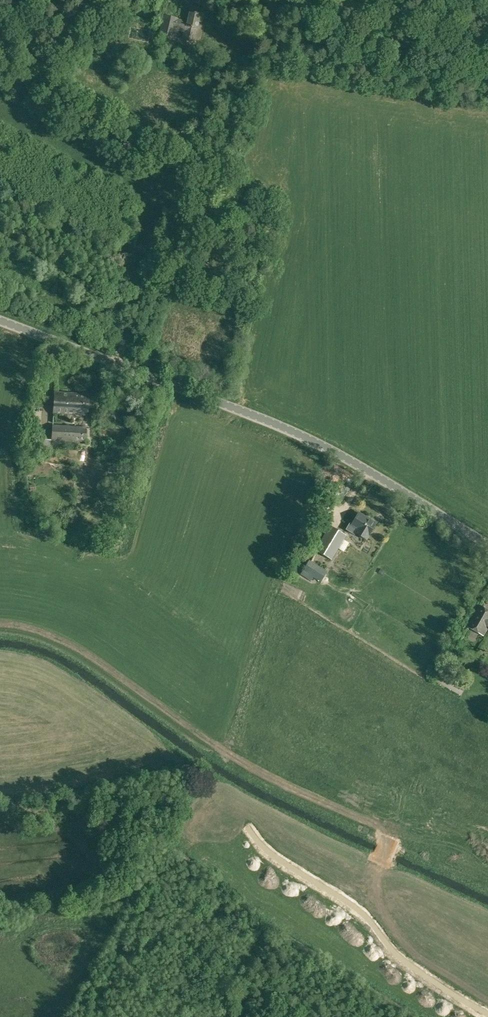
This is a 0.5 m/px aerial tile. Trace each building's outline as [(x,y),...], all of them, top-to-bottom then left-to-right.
[(197,27),(201,27),(204,15),(205,8),(192,5),(190,12),(188,22),(178,20),(178,19),(164,16),(160,33),(170,36),(172,29),(185,32),(183,39),(194,42),(197,27)] [(54,413),(88,415),(89,394),(55,393),(54,413)] [(52,425),(51,440),(52,440),(75,441),(86,442),(87,427),(52,425)] [(346,529),(354,535),(355,533),(366,540),(376,524),(358,513),(352,523),(350,522),(346,529)] [(315,550),(317,551),(331,560),(332,560),(346,536),(330,526),(315,550)] [(309,560),(301,575),(311,581),(313,577),(321,582),(328,572),(309,560)] [(481,605),(468,626),(484,636),(487,629),(487,610),(481,605)]
